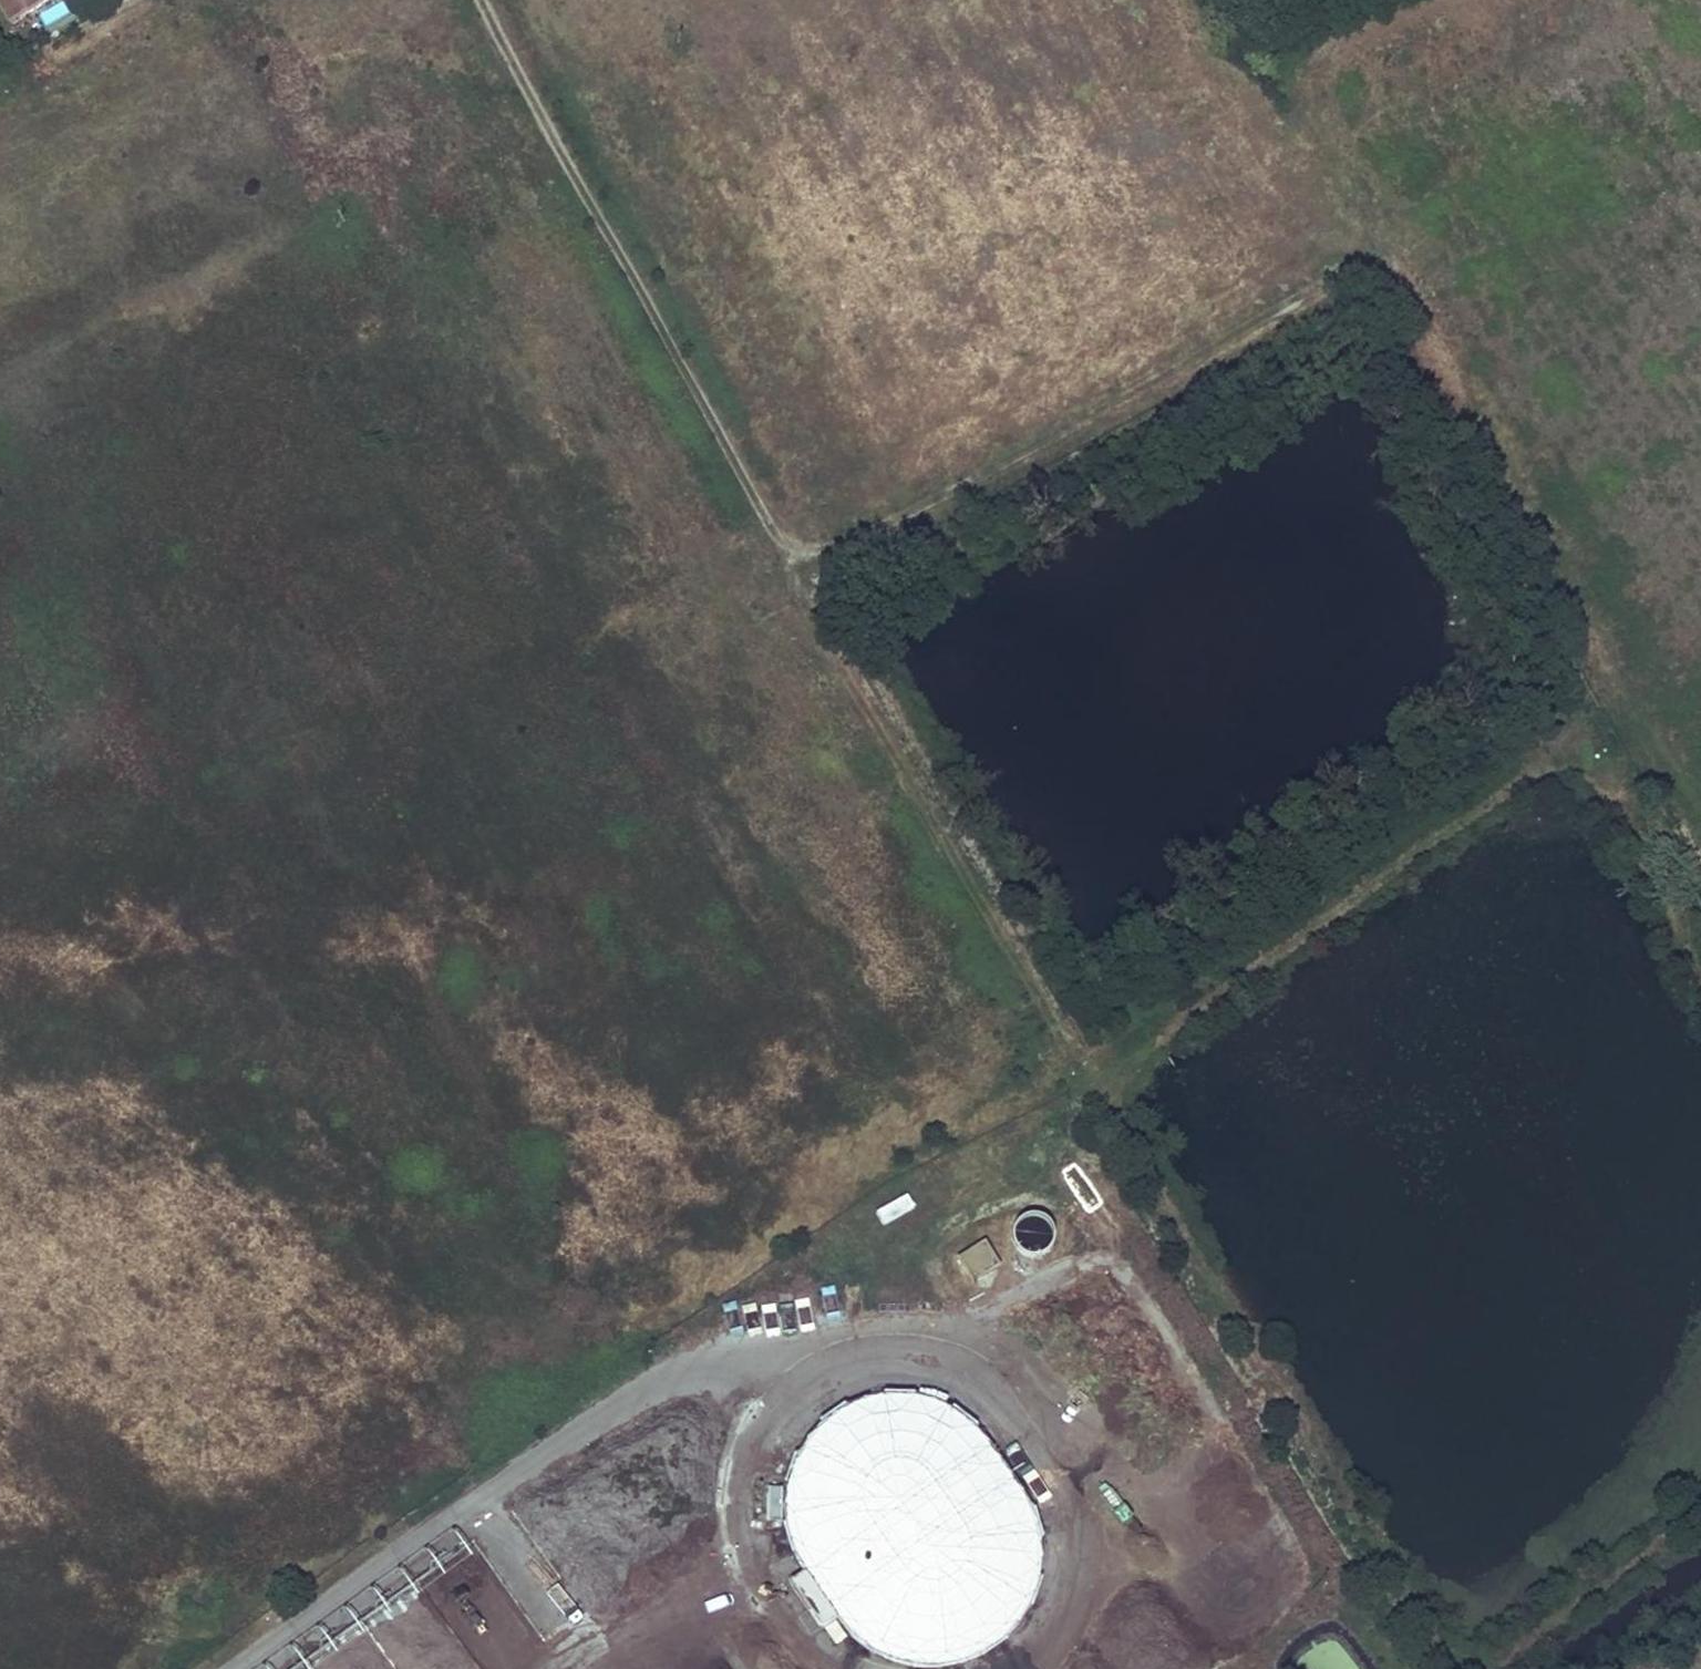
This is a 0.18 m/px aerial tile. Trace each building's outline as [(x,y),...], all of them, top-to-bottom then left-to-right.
[(14,24),(31,13),(23,0),(0,0),(0,2),(14,24)] [(31,13),(53,0),(23,0),(31,13)] [(1034,1220),(1017,1233),(1035,1257),(1053,1244),(1034,1220)] [(998,1267),(984,1244),(958,1259),(972,1283),(976,1280),(979,1285),(997,1274),(994,1269),(998,1267)] [(796,1577),(786,1583),(819,1631),(828,1624),(840,1635),(854,1645),(881,1658),(916,1666),(950,1665),(975,1657),(995,1647),(1019,1625),(1033,1598),(1039,1573),(1039,1547),(1035,1527),(1029,1504),(1005,1464),(984,1435),(962,1416),(944,1402),(921,1394),(892,1393),(862,1398),(834,1410),(811,1431),(795,1459),(785,1493),(784,1527),(791,1564),(796,1577)] [(765,1522),(781,1522),(781,1487),(765,1487),(765,1522)]
